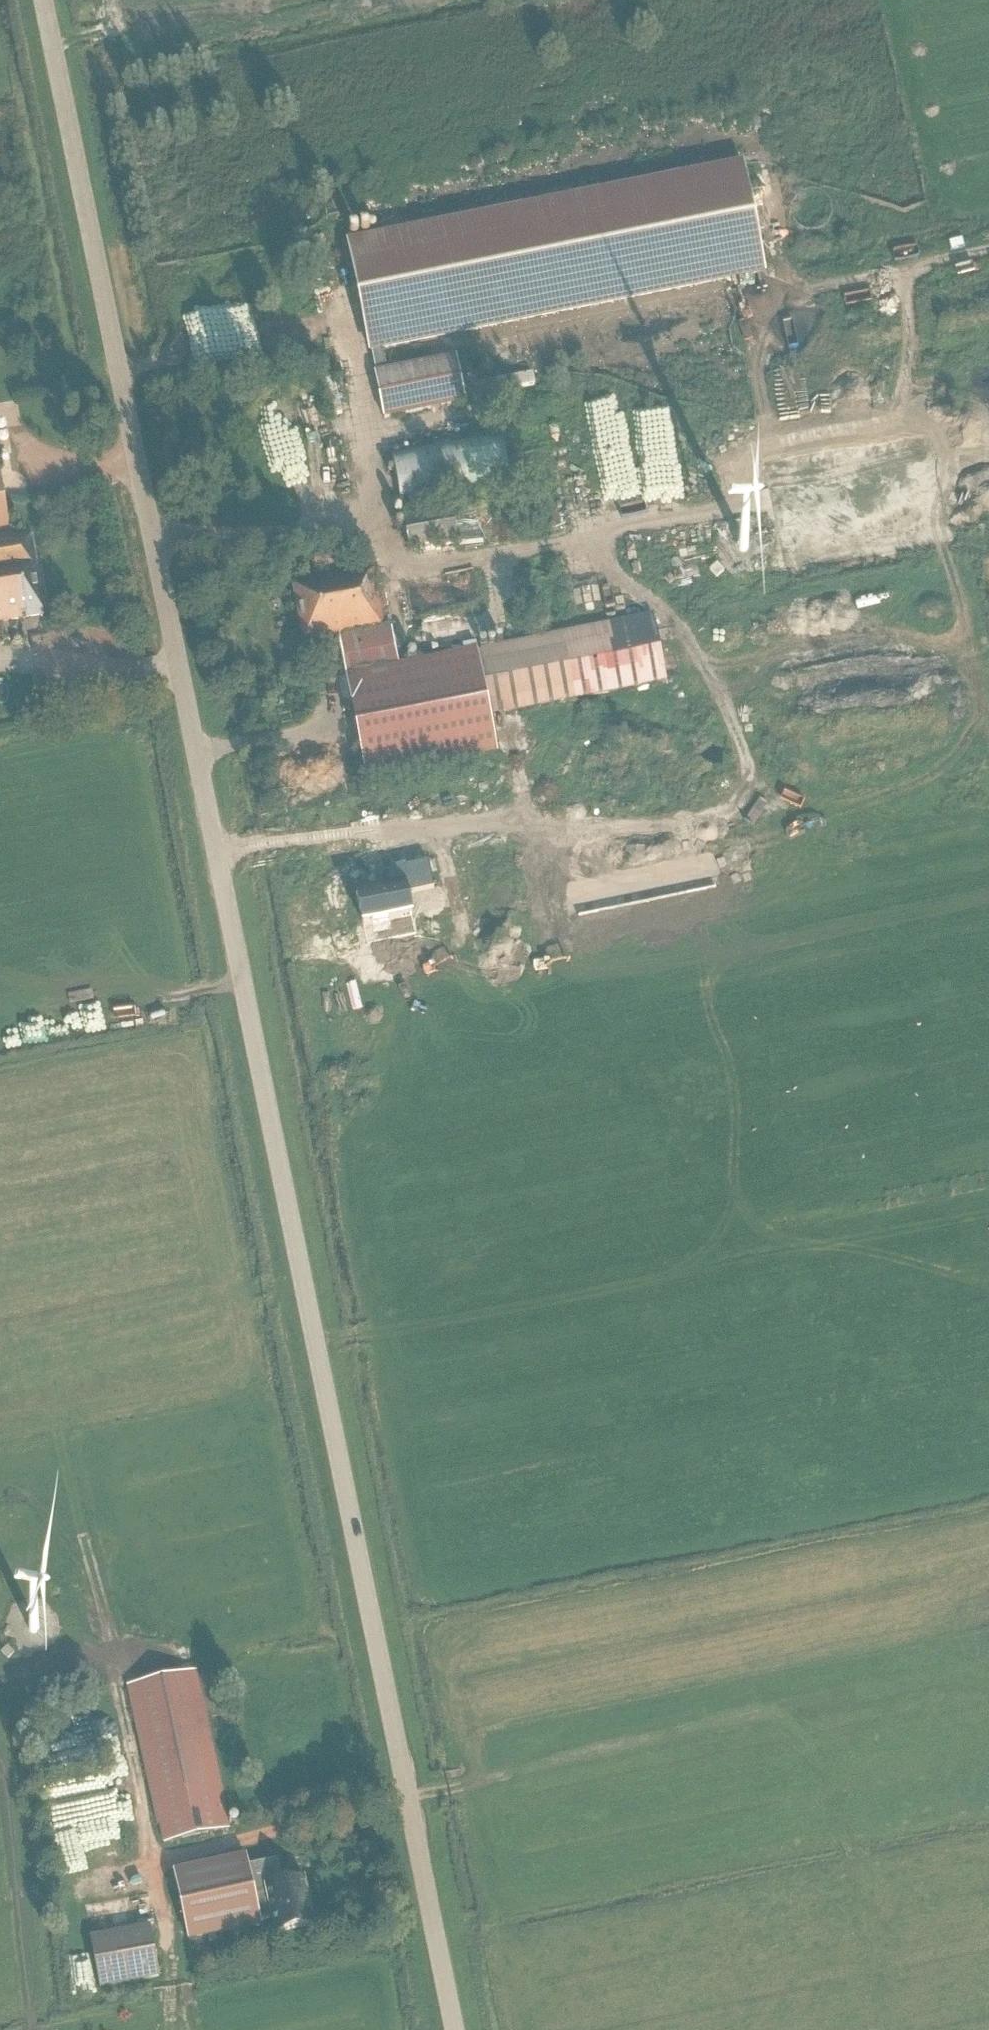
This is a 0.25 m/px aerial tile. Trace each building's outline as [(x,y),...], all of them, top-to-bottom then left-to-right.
[(376,372),(375,372),(384,418),(465,402),(456,356),(390,369),(385,346),(764,271),(743,166),(349,244),(359,291),(371,349),(372,349),(376,372)] [(229,311),(205,325),(210,333),(234,320),(229,311)] [(391,453),(399,499),(470,487),(461,440),(391,453)] [(23,619),(21,613),(25,612),(26,618),(44,615),(31,532),(11,535),(0,470),(0,623),(23,619)] [(459,549),(481,545),(474,505),(451,508),(457,539),(459,549)] [(451,508),(402,517),(409,548),(457,539),(451,508)] [(497,749),(478,651),(392,668),(371,558),(337,565),(334,548),(312,552),(317,576),(293,581),(304,644),(339,638),(366,775),(497,749)] [(482,639),(494,707),(579,693),(567,625),(482,639)] [(426,866),(376,876),(379,889),(354,894),(361,930),(369,928),(371,936),(389,933),(388,924),(409,920),(405,898),(432,893),(426,866)] [(193,1670),(128,1684),(164,1842),(228,1828),(193,1670)] [(174,1872),(189,1939),(261,1923),(260,1919),(272,1916),(276,1932),(315,1923),(304,1876),(282,1881),(277,1858),(248,1864),(246,1855),(174,1872)] [(100,1987),(159,1976),(150,1924),(90,1936),(100,1987)]
